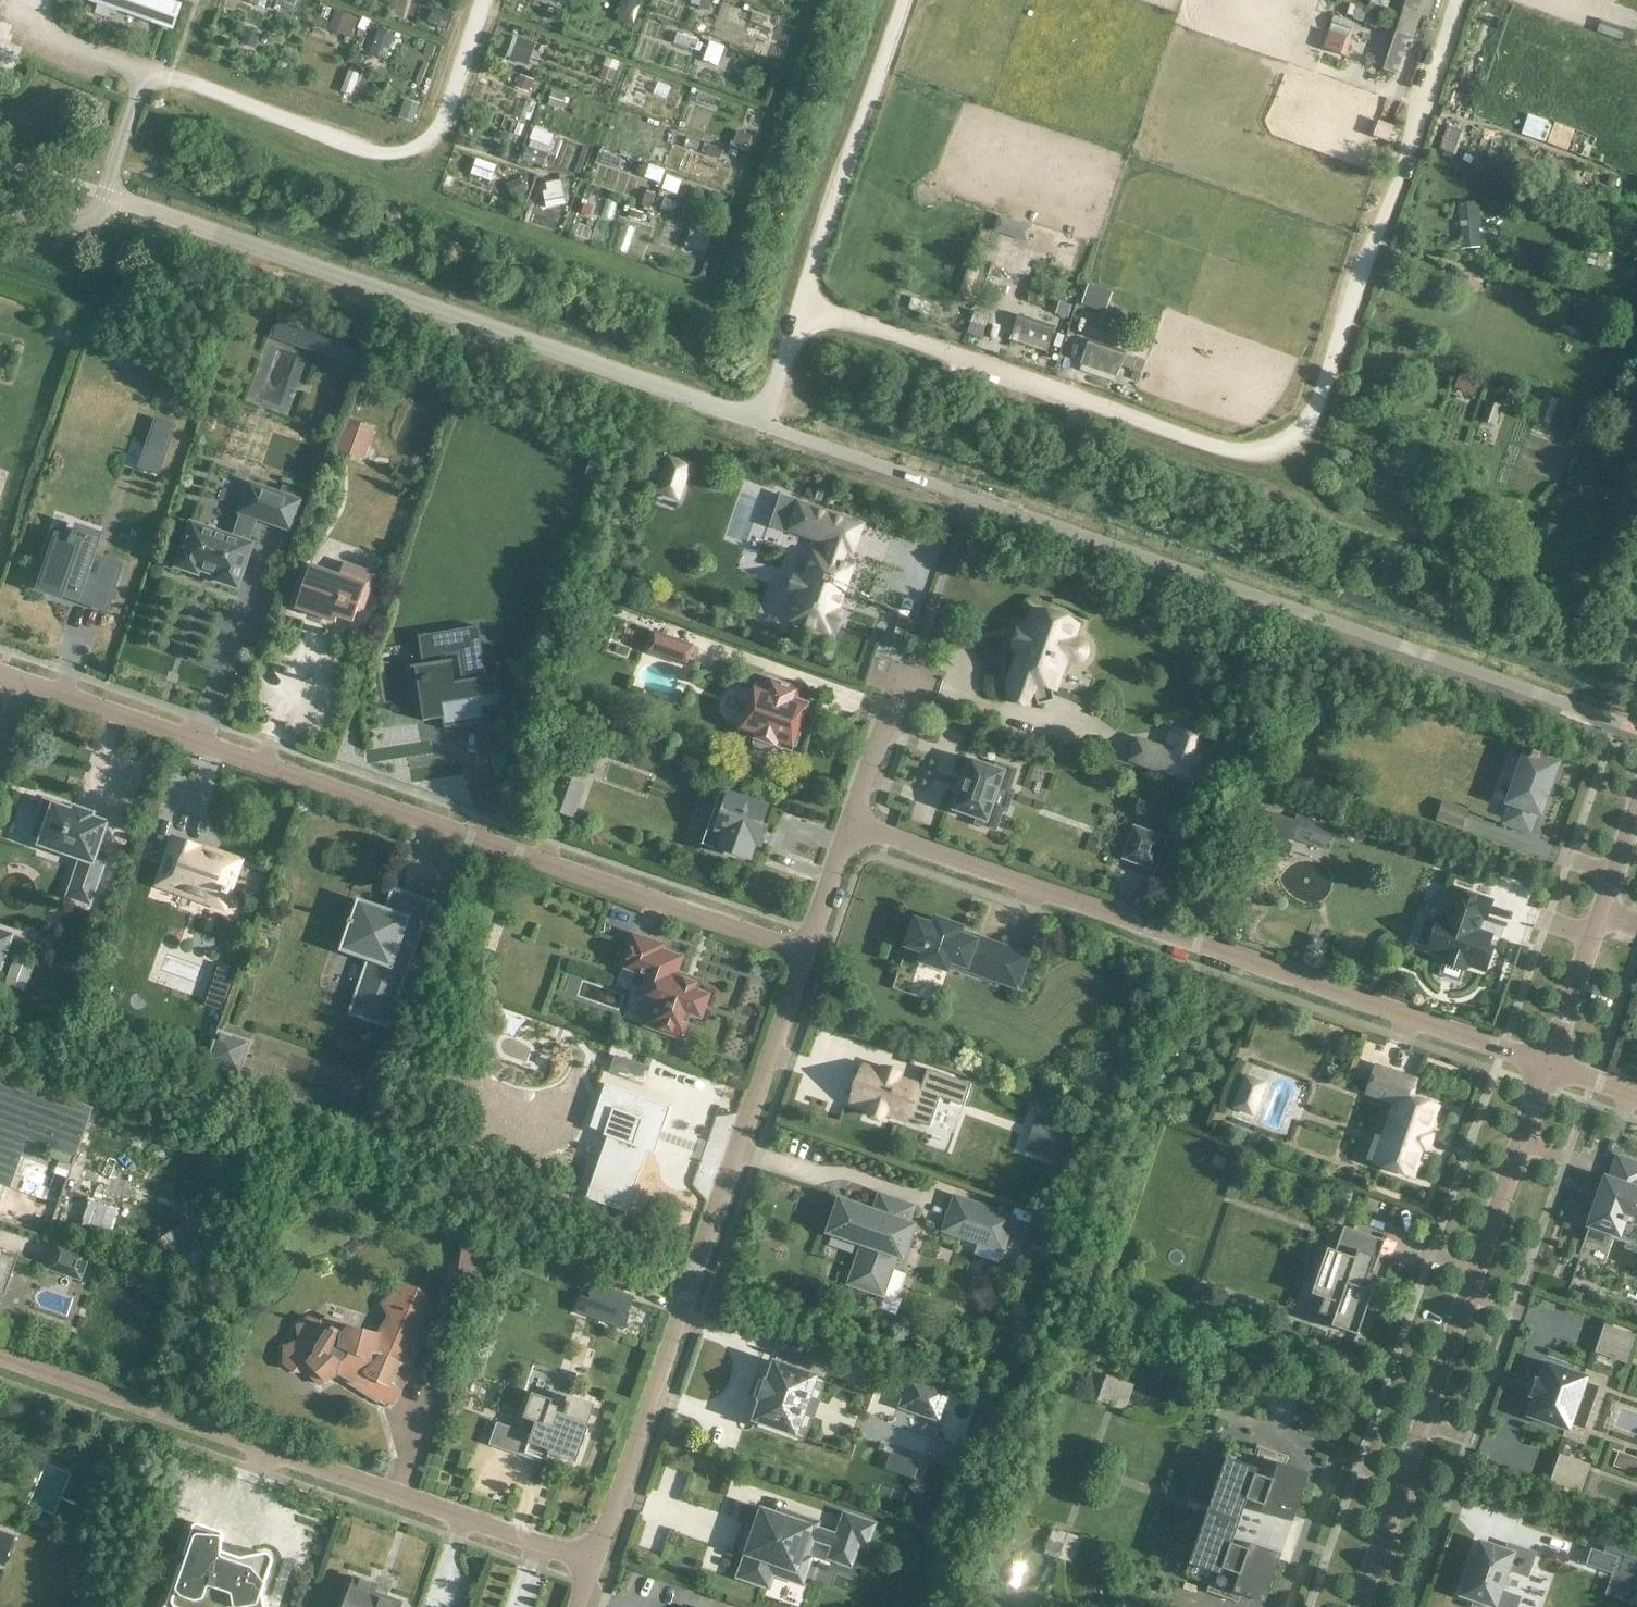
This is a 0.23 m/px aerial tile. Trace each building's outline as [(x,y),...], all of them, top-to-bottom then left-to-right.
[(114,10),(171,29),(180,5),(166,0),(91,0),(91,1),(114,10)] [(1400,20),(1416,26),(1420,14),(1429,17),(1434,0),(1407,0),(1400,20)] [(1357,7),(1352,19),(1362,22),(1366,11),(1357,7)] [(1367,12),(1363,24),(1376,28),(1380,17),(1367,12)] [(1416,26),(1400,20),(1383,70),(1396,74),(1409,37),(1412,38),(1416,26)] [(1338,35),(1332,51),(1342,55),(1348,38),(1338,35)] [(1449,127),(1441,150),(1455,155),(1463,132),(1449,127)] [(1460,205),(1464,250),(1481,249),(1476,203),(1460,205)] [(1054,331),(1017,318),(1010,340),(1046,353),(1054,331)] [(1117,378),(1125,355),(1088,342),(1080,365),(1081,365),(1079,370),(1115,382),(1117,378)] [(338,350),(334,360),(355,367),(358,357),(338,350)] [(1486,401),(1479,421),(1495,426),(1503,406),(1486,401)] [(157,418),(148,443),(166,450),(175,425),(157,418)] [(349,419),(339,448),(365,457),(375,428),(349,419)] [(593,455),(586,474),(598,478),(604,459),(593,455)] [(669,459),(658,492),(677,499),(688,466),(669,459)] [(301,501),(250,483),(240,512),(242,513),(233,538),(194,524),(191,523),(190,526),(177,564),(176,567),(179,568),(195,573),(195,574),(198,575),(199,572),(198,572),(199,570),(217,576),(215,581),(218,582),(234,587),(237,588),(238,586),(251,547),(252,544),(250,543),(250,544),(247,543),(256,518),(291,530),(301,501)] [(782,497),(773,525),(829,544),(825,557),(814,553),(806,576),(794,572),(787,593),(798,597),(790,621),(829,634),(831,630),(835,632),(842,611),(838,609),(853,566),(842,563),(846,550),(853,553),(862,525),(782,497)] [(48,559),(39,586),(62,594),(62,593),(105,608),(120,568),(92,558),(99,537),(76,529),(74,535),(71,534),(70,538),(53,532),(44,557),(48,559)] [(339,575),(310,565),(295,608),(335,622),(337,617),(353,622),(358,608),(363,610),(376,574),(373,573),(373,574),(374,575),(370,585),(341,575),(341,573),(340,572),(339,575)] [(1064,659),(1072,661),(1073,662),(1075,662),(1077,662),(1079,662),(1081,661),(1083,660),(1084,658),(1085,657),(1086,655),(1087,654),(1087,652),(1087,650),(1087,648),(1086,646),(1085,644),(1084,643),(1082,642),(1081,640),(1079,640),(1072,637),(1076,626),(1067,623),(1068,620),(1058,616),(1057,619),(1034,611),(1028,629),(1022,627),(1014,648),(1021,651),(1018,658),(1016,660),(1015,665),(1015,668),(1012,675),(1012,698),(1028,703),(1035,683),(1041,685),(1053,689),(1063,662),(1064,659)] [(498,709),(500,709),(494,676),(486,677),(478,626),(418,636),(422,664),(419,665),(410,666),(410,668),(420,667),(422,679),(429,678),(431,695),(419,696),(423,721),(442,718),(444,729),(486,723),(484,711),(483,704),(496,702),(498,709)] [(656,633),(649,653),(650,653),(651,652),(659,655),(659,656),(685,666),(692,645),(656,633)] [(770,680),(767,688),(767,689),(756,686),(740,732),(751,736),(750,737),(755,739),(754,742),(755,747),(757,750),(765,753),(769,752),(773,749),(774,745),(779,747),(779,746),(791,749),(792,745),(795,746),(800,734),(796,733),(797,730),(799,731),(802,723),(800,723),(807,703),(796,699),(799,690),(770,680)] [(1200,739),(1173,729),(1166,750),(1158,747),(1150,767),(1191,782),(1201,754),(1196,752),(1200,739)] [(1547,793),(1546,792),(1549,785),(1550,784),(1549,784),(1556,764),(1537,758),(1539,753),(1532,751),(1531,756),(1525,754),(1508,802),(1511,803),(1504,823),(1529,832),(1536,812),(1539,813),(1546,794),(1547,793)] [(977,819),(976,820),(975,824),(996,831),(1003,811),(993,807),(1000,787),(1010,790),(1017,769),(996,762),(995,767),(972,759),(970,758),(970,760),(964,778),(963,778),(963,779),(962,779),(962,780),(963,781),(960,789),(959,788),(958,790),(959,790),(959,791),(953,809),(952,811),(954,811),(977,819)] [(573,817),(581,793),(567,788),(568,785),(566,784),(567,781),(569,782),(570,779),(559,776),(548,809),(573,817)] [(722,831),(715,851),(733,857),(734,854),(749,859),(755,843),(761,845),(767,828),(760,826),(767,807),(728,794),(726,799),(720,797),(711,822),(717,824),(716,829),(722,831)] [(29,799),(41,803),(44,804),(39,820),(48,823),(41,844),(82,858),(69,896),(89,903),(106,855),(96,852),(106,823),(91,818),(92,815),(75,809),(74,813),(30,797),(29,799)] [(1443,802),(1436,820),(1449,825),(1451,818),(1463,823),(1467,810),(1443,802)] [(1273,813),(1269,825),(1289,832),(1287,837),(1309,845),(1312,834),(1329,840),(1333,829),(1295,816),(1293,820),(1273,813)] [(1167,838),(1134,826),(1122,859),(1155,870),(1167,838)] [(172,835),(167,851),(169,852),(158,884),(209,902),(208,904),(225,910),(231,894),(229,894),(231,889),(230,889),(230,888),(232,888),(238,872),(236,871),(240,861),(213,852),(211,857),(199,853),(202,845),(197,843),(197,845),(177,838),(178,837),(172,835)] [(1439,918),(1427,950),(1446,957),(1440,974),(1458,981),(1465,963),(1484,970),(1492,948),(1487,946),(1491,936),(1475,930),(1477,924),(1478,924),(1478,923),(1479,923),(1480,923),(1482,917),(1485,919),(1491,901),(1455,889),(1444,919),(1439,918)] [(349,918),(348,922),(353,924),(348,937),(346,937),(342,950),(356,955),(357,955),(358,953),(372,958),(353,1012),(386,1023),(427,903),(410,897),(403,918),(360,903),(354,920),(349,918)] [(962,927),(934,918),(932,925),(915,919),(905,946),(922,952),(919,961),(947,971),(950,962),(992,976),(1001,949),(960,934),(962,927)] [(501,930),(482,925),(473,950),(492,956),(501,930)] [(11,935),(0,932),(0,965),(11,935)] [(676,973),(681,957),(661,950),(663,945),(632,934),(621,966),(650,976),(643,997),(653,1001),(644,1025),(681,1038),(690,1014),(701,1017),(709,995),(694,990),(695,986),(683,982),(685,976),(676,973)] [(221,964),(206,1005),(221,1010),(235,969),(221,964)] [(373,1032),(369,1044),(376,1047),(381,1034),(373,1032)] [(221,1035),(212,1060),(237,1069),(243,1053),(218,1045),(220,1041),(223,1042),(225,1036),(221,1035)] [(184,1052),(179,1066),(202,1073),(206,1059),(184,1052)] [(616,1057),(610,1074),(644,1085),(650,1069),(616,1057)] [(863,1067),(852,1101),(869,1107),(869,1110),(869,1114),(871,1116),(874,1118),(878,1119),(881,1118),(884,1116),(885,1113),(905,1120),(905,1118),(929,1127),(939,1097),(964,1105),(971,1085),(927,1069),(921,1087),(897,1079),(899,1074),(883,1068),(881,1073),(863,1067)] [(1416,1081),(1376,1067),(1367,1092),(1395,1102),(1383,1137),(1381,1136),(1372,1163),(1380,1166),(1381,1165),(1413,1176),(1437,1106),(1410,1097),(1416,1081)] [(10,1187),(19,1163),(21,1164),(23,1159),(21,1158),(26,1143),(55,1153),(53,1161),(72,1168),(93,1107),(0,1075),(0,1184),(10,1187)] [(1247,1078),(1240,1095),(1260,1102),(1266,1085),(1247,1078)] [(587,1196),(586,1198),(626,1212),(626,1210),(621,1208),(626,1195),(628,1196),(647,1141),(649,1142),(662,1106),(669,1108),(670,1106),(605,1084),(604,1086),(622,1092),(616,1110),(613,1108),(603,1135),(617,1140),(610,1160),(606,1158),(597,1184),(594,1183),(589,1197),(587,1196)] [(1062,1162),(1073,1129),(1048,1121),(1037,1153),(1062,1162)] [(1214,1154),(1211,1162),(1222,1166),(1225,1158),(1214,1154)] [(1605,1179),(1584,1239),(1606,1247),(1611,1232),(1618,1235),(1623,1220),(1631,1223),(1632,1220),(1636,1222),(1636,1165),(1618,1158),(1610,1180),(1605,1179)] [(1031,1185),(1018,1181),(1015,1192),(1027,1196),(1031,1185)] [(840,1201),(829,1231),(833,1233),(834,1231),(860,1240),(860,1242),(864,1244),(851,1283),(881,1293),(898,1299),(906,1274),(890,1269),(895,1254),(901,1256),(912,1226),(906,1223),(911,1207),(881,1196),(878,1203),(880,1204),(877,1213),(840,1201)] [(1012,1218),(956,1198),(945,1229),(981,1242),(981,1240),(1000,1246),(1000,1248),(1001,1249),(1012,1218)] [(166,1267),(212,1234),(201,1219),(155,1252),(166,1267)] [(1362,1279),(1371,1281),(1385,1240),(1344,1226),(1335,1251),(1327,1248),(1311,1294),(1339,1304),(1331,1326),(1357,1335),(1373,1291),(1359,1287),(1362,1279)] [(1035,1239),(1032,1249),(1046,1254),(1050,1243),(1036,1239),(1035,1239)] [(47,1268),(80,1279),(89,1255),(56,1243),(47,1268)] [(1060,1246),(1056,1258),(1057,1258),(1066,1261),(1070,1250),(1060,1246)] [(483,1254),(463,1250),(460,1269),(474,1277),(475,1276),(481,1275),(488,1257),(483,1254)] [(0,1251),(0,1275),(9,1278),(17,1257),(0,1251)] [(587,1294),(586,1298),(588,1298),(583,1315),(620,1328),(631,1295),(590,1281),(586,1294),(587,1294)] [(300,1341),(285,1347),(284,1363),(303,1372),(305,1370),(320,1385),(336,1375),(347,1380),(347,1381),(348,1382),(351,1378),(364,1384),(362,1389),(359,1388),(359,1389),(390,1409),(393,1405),(391,1404),(400,1392),(390,1383),(398,1365),(406,1365),(422,1321),(427,1319),(434,1304),(413,1290),(409,1292),(398,1286),(383,1304),(390,1316),(377,1335),(350,1328),(344,1333),(335,1330),(335,1328),(332,1327),(328,1331),(320,1327),(319,1321),(309,1317),(298,1326),(300,1341)] [(1603,1324),(1594,1350),(1623,1360),(1632,1334),(1603,1324)] [(774,1364),(768,1382),(765,1381),(759,1399),(762,1400),(755,1418),(754,1420),(756,1421),(757,1420),(794,1433),(796,1434),(797,1432),(796,1432),(815,1378),(816,1376),(814,1375),(814,1376),(777,1363),(777,1362),(774,1362),(774,1364)] [(1527,1416),(1529,1417),(1529,1416),(1567,1429),(1566,1430),(1569,1430),(1569,1428),(1571,1424),(1583,1428),(1590,1407),(1578,1403),(1586,1379),(1587,1379),(1587,1376),(1585,1376),(1548,1363),(1546,1362),(1545,1364),(1540,1381),(1537,1380),(1538,1380),(1535,1379),(1535,1381),(1530,1394),(1529,1396),(1532,1397),(1534,1397),(1528,1414),(1527,1416)] [(947,1389),(912,1377),(910,1376),(909,1378),(900,1405),(899,1407),(901,1408),(937,1420),(936,1420),(939,1421),(939,1419),(949,1392),(950,1390),(947,1389)] [(1138,1386),(1110,1377),(1100,1403),(1128,1413),(1138,1386)] [(552,1400),(532,1393),(524,1417),(536,1422),(525,1453),(547,1461),(550,1454),(576,1463),(588,1428),(584,1427),(592,1406),(569,1398),(568,1402),(564,1412),(549,1407),(552,1400)] [(1273,1451),(1257,1445),(1254,1454),(1230,1446),(1185,1575),(1209,1583),(1206,1592),(1222,1597),(1240,1546),(1232,1543),(1241,1517),(1247,1499),(1255,1502),(1273,1451)] [(1289,1456),(1273,1451),(1255,1502),(1263,1505),(1261,1511),(1293,1522),(1309,1473),(1286,1465),(1289,1456)] [(1612,1465),(1633,1472),(1636,1462),(1636,1459),(1617,1452),(1612,1465)] [(1558,1455),(1549,1481),(1578,1491),(1587,1465),(1558,1455)] [(801,1582),(809,1558),(800,1555),(807,1534),(836,1544),(831,1557),(850,1564),(858,1541),(866,1543),(872,1525),(846,1516),(838,1537),(809,1527),(811,1522),(780,1511),(778,1516),(763,1511),(740,1576),(767,1585),(772,1571),(801,1582)] [(263,1593),(263,1592),(263,1591),(269,1573),(269,1572),(272,1562),(273,1561),(273,1560),(273,1559),(272,1558),(272,1557),(271,1556),(270,1555),(270,1554),(269,1554),(267,1553),(265,1553),(264,1553),(250,1556),(222,1546),(223,1535),(223,1533),(222,1533),(222,1532),(221,1531),(198,1523),(197,1523),(196,1524),(195,1524),(194,1525),(193,1526),(184,1552),(184,1553),(185,1554),(185,1555),(187,1556),(190,1557),(187,1565),(184,1564),(183,1564),(181,1564),(180,1565),(179,1566),(179,1567),(165,1606),(266,1606),(263,1593)] [(1013,1526),(1011,1533),(1019,1536),(1021,1528),(1013,1526)] [(2,1566),(4,1567),(4,1565),(14,1537),(15,1535),(13,1535),(0,1530),(0,1565),(2,1566)] [(1086,1540),(1058,1531),(1048,1557),(1076,1567),(1086,1540)] [(1479,1541),(1478,1544),(1472,1561),(1471,1564),(1472,1564),(1469,1572),(1468,1572),(1467,1575),(1461,1592),(1460,1595),(1463,1596),(1474,1600),(1472,1606),(1516,1606),(1520,1597),(1500,1590),(1507,1570),(1527,1577),(1535,1553),(1514,1545),(1512,1553),(1479,1541)] [(1585,1564),(1610,1572),(1610,1574),(1636,1583),(1636,1551),(1606,1541),(1602,1553),(1590,1549),(1585,1564)] [(1281,1554),(1250,1543),(1248,1549),(1240,1546),(1222,1597),(1238,1603),(1241,1594),(1265,1602),(1281,1554)] [(401,1602),(374,1593),(376,1585),(354,1578),(344,1606),(399,1606),(401,1602)]
